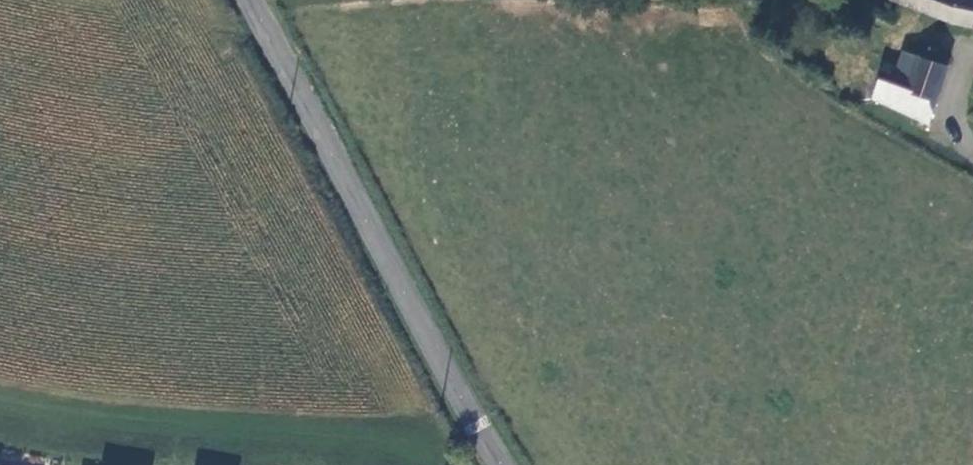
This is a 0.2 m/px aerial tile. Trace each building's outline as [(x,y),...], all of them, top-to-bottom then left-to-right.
[(880,76),(871,100),(930,122),(950,69),(903,51),(892,80),(880,76)]
